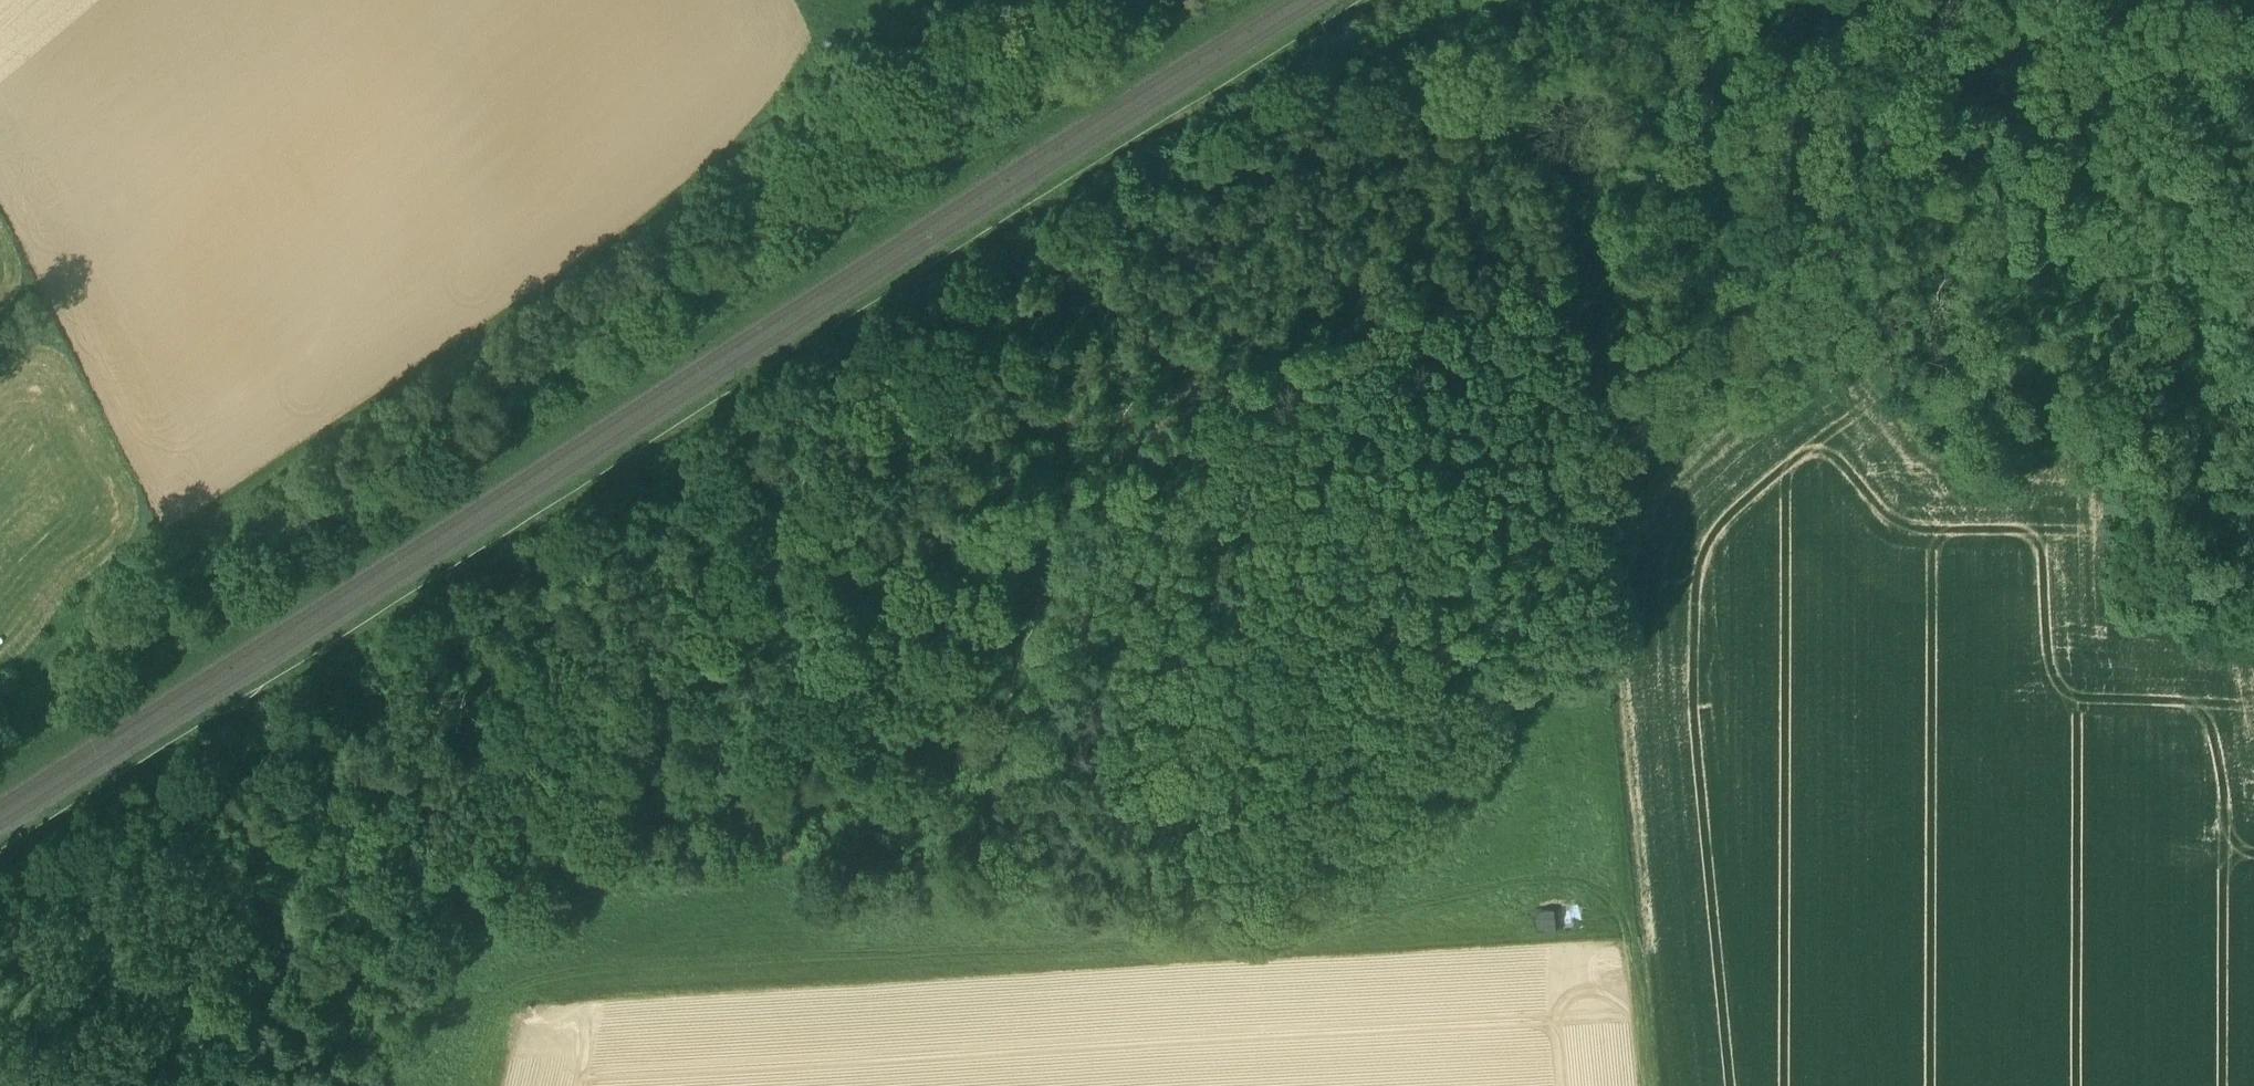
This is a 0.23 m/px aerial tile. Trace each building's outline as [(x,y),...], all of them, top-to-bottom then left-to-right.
[(1557,926),(1584,926),(1585,906),(1557,906),(1557,926)]
